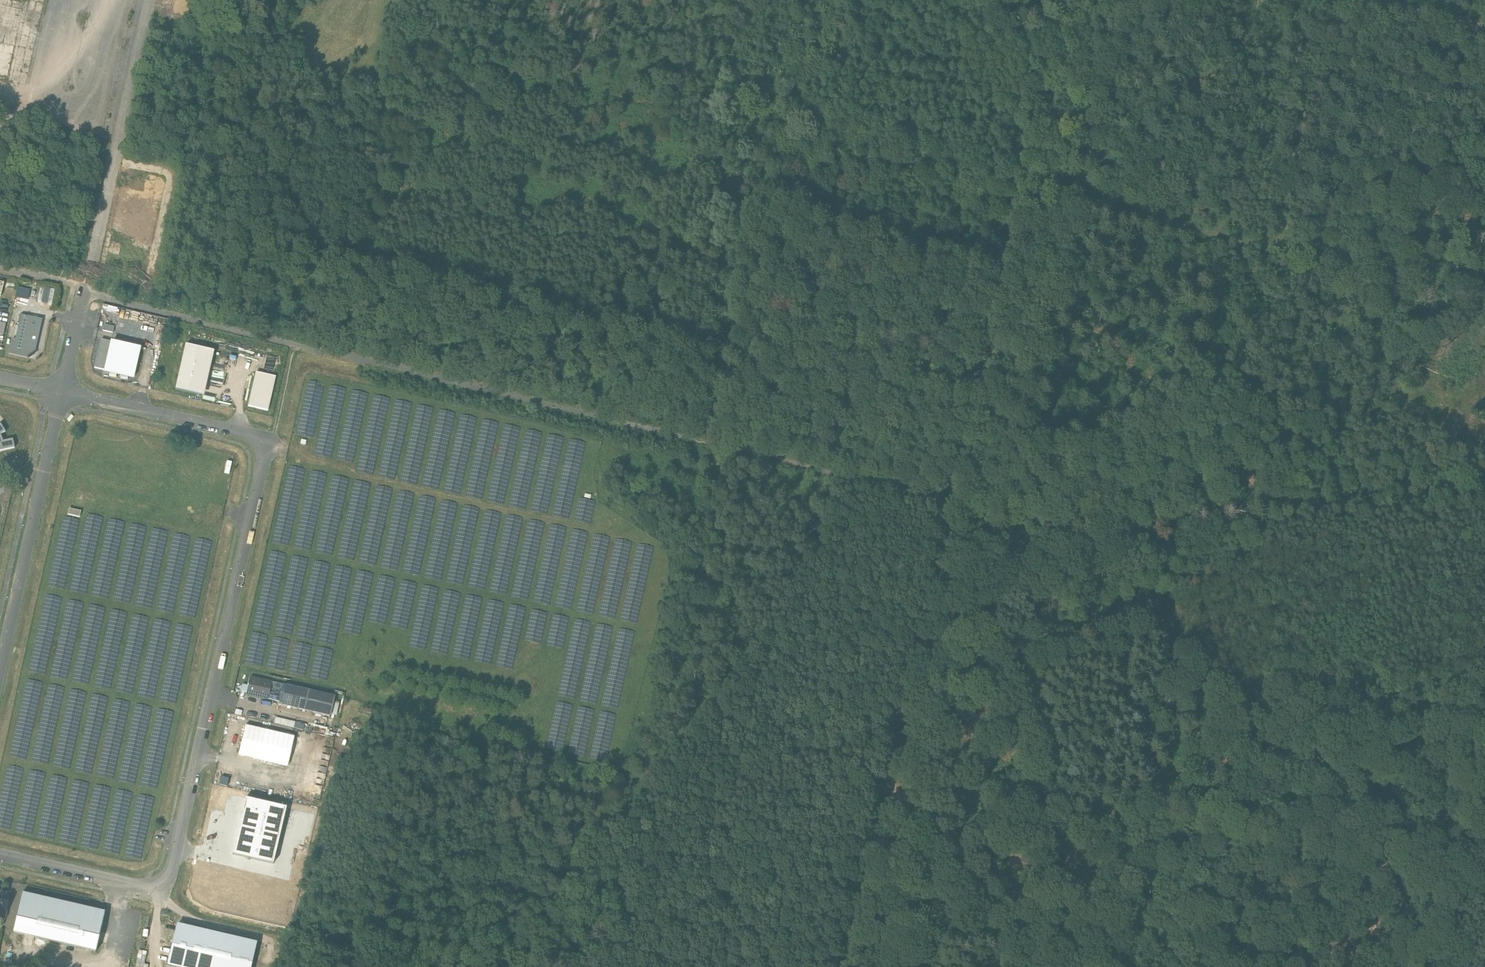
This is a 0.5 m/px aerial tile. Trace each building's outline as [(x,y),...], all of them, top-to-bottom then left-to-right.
[(13,43),(0,41),(0,74),(7,75),(13,43)] [(38,300),(52,303),(55,288),(41,285),(38,300)] [(41,320),(20,316),(18,324),(24,325),(20,341),(13,339),(9,353),(28,357),(34,353),(41,320)] [(112,331),(114,325),(104,323),(102,329),(112,331)] [(104,370),(104,369),(110,344),(111,342),(101,339),(94,368),(104,370)] [(140,350),(110,344),(104,369),(134,376),(140,350)] [(211,350),(186,345),(175,389),(201,395),(211,350)] [(275,377),(256,372),(248,406),(268,410),(275,377)] [(15,448),(12,439),(3,441),(0,435),(5,431),(0,424),(0,451),(15,448)] [(401,547),(408,519),(401,517),(400,521),(393,519),(387,543),(401,547)] [(414,524),(410,545),(424,548),(428,527),(414,524)] [(477,557),(492,557),(492,545),(484,544),(477,544),(477,557)] [(511,568),(514,560),(499,555),(496,563),(511,568)] [(158,565),(145,562),(142,578),(156,581),(157,575),(158,565)] [(125,643),(124,662),(141,662),(141,642),(134,642),(134,643),(125,643)] [(272,682),(250,677),(248,685),(247,685),(248,686),(246,694),(268,699),(272,683),(272,682)] [(283,685),(272,683),(268,699),(280,701),(279,704),(330,716),(334,697),(283,685)] [(294,737),(245,725),(238,755),(287,767),(294,737)] [(273,864),(286,808),(245,798),(232,854),(273,864)] [(4,918),(9,894),(0,892),(0,918),(4,918)] [(105,912),(22,893),(13,932),(96,952),(105,912)] [(177,925),(168,965),(177,966),(250,966),(256,943),(177,925)]
